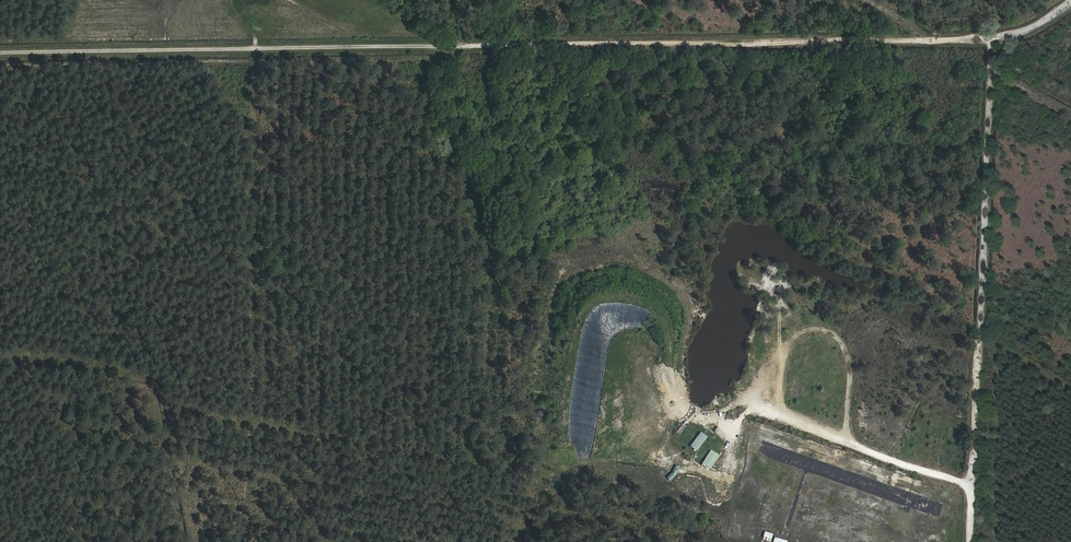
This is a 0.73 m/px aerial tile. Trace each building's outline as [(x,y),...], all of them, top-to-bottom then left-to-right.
[(676,432),(680,435),(687,426),(683,423),(676,432)] [(698,451),(708,437),(701,432),(691,446),(698,451)] [(711,450),(702,464),(711,469),(720,455),(711,450)] [(763,531),(761,539),(769,541),(772,534),(763,531)]
